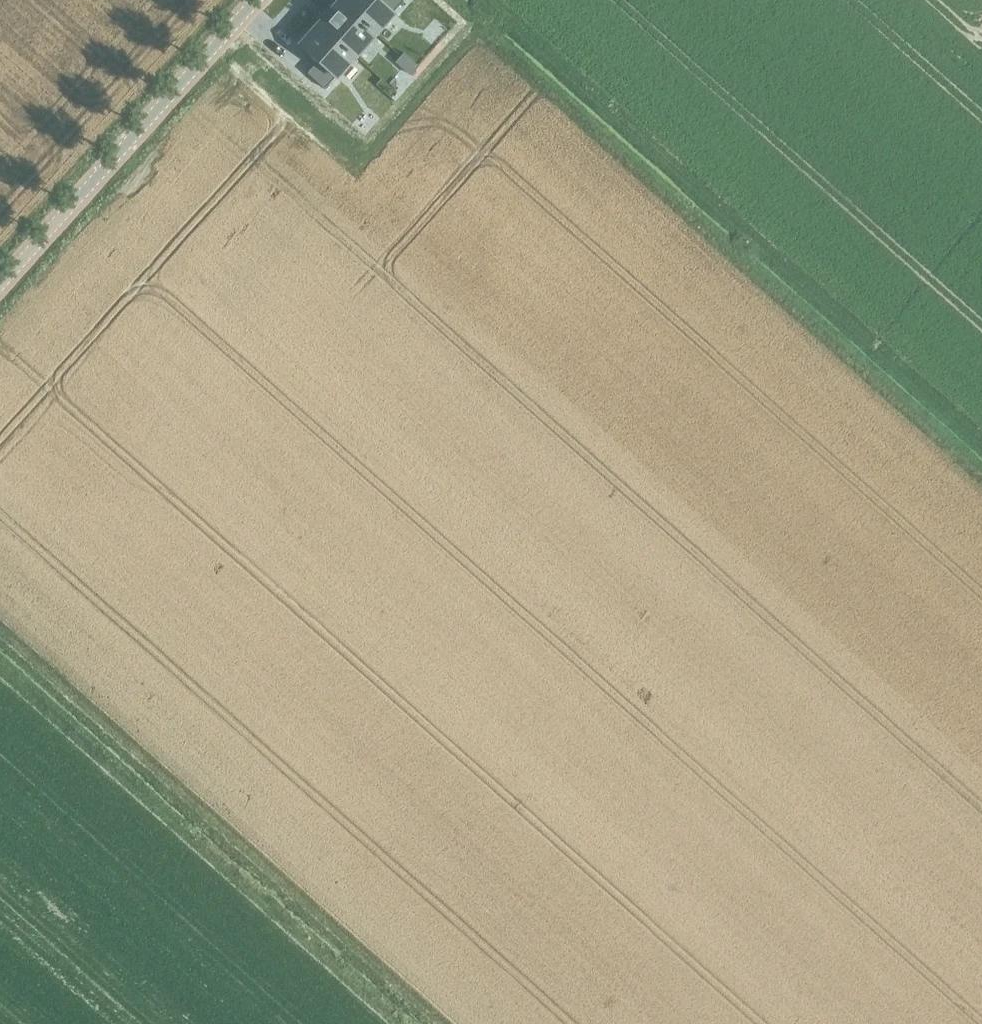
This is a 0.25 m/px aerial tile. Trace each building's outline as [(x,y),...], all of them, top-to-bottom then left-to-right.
[(338,1),(374,33),(393,12),(403,0),(339,0),(338,1)] [(374,33),(338,1),(319,22),(355,54),(374,33)] [(325,88),(355,54),(319,22),(300,44),(318,60),(307,72),(325,88)] [(419,65),(405,52),(397,61),(411,74),(419,65)]
